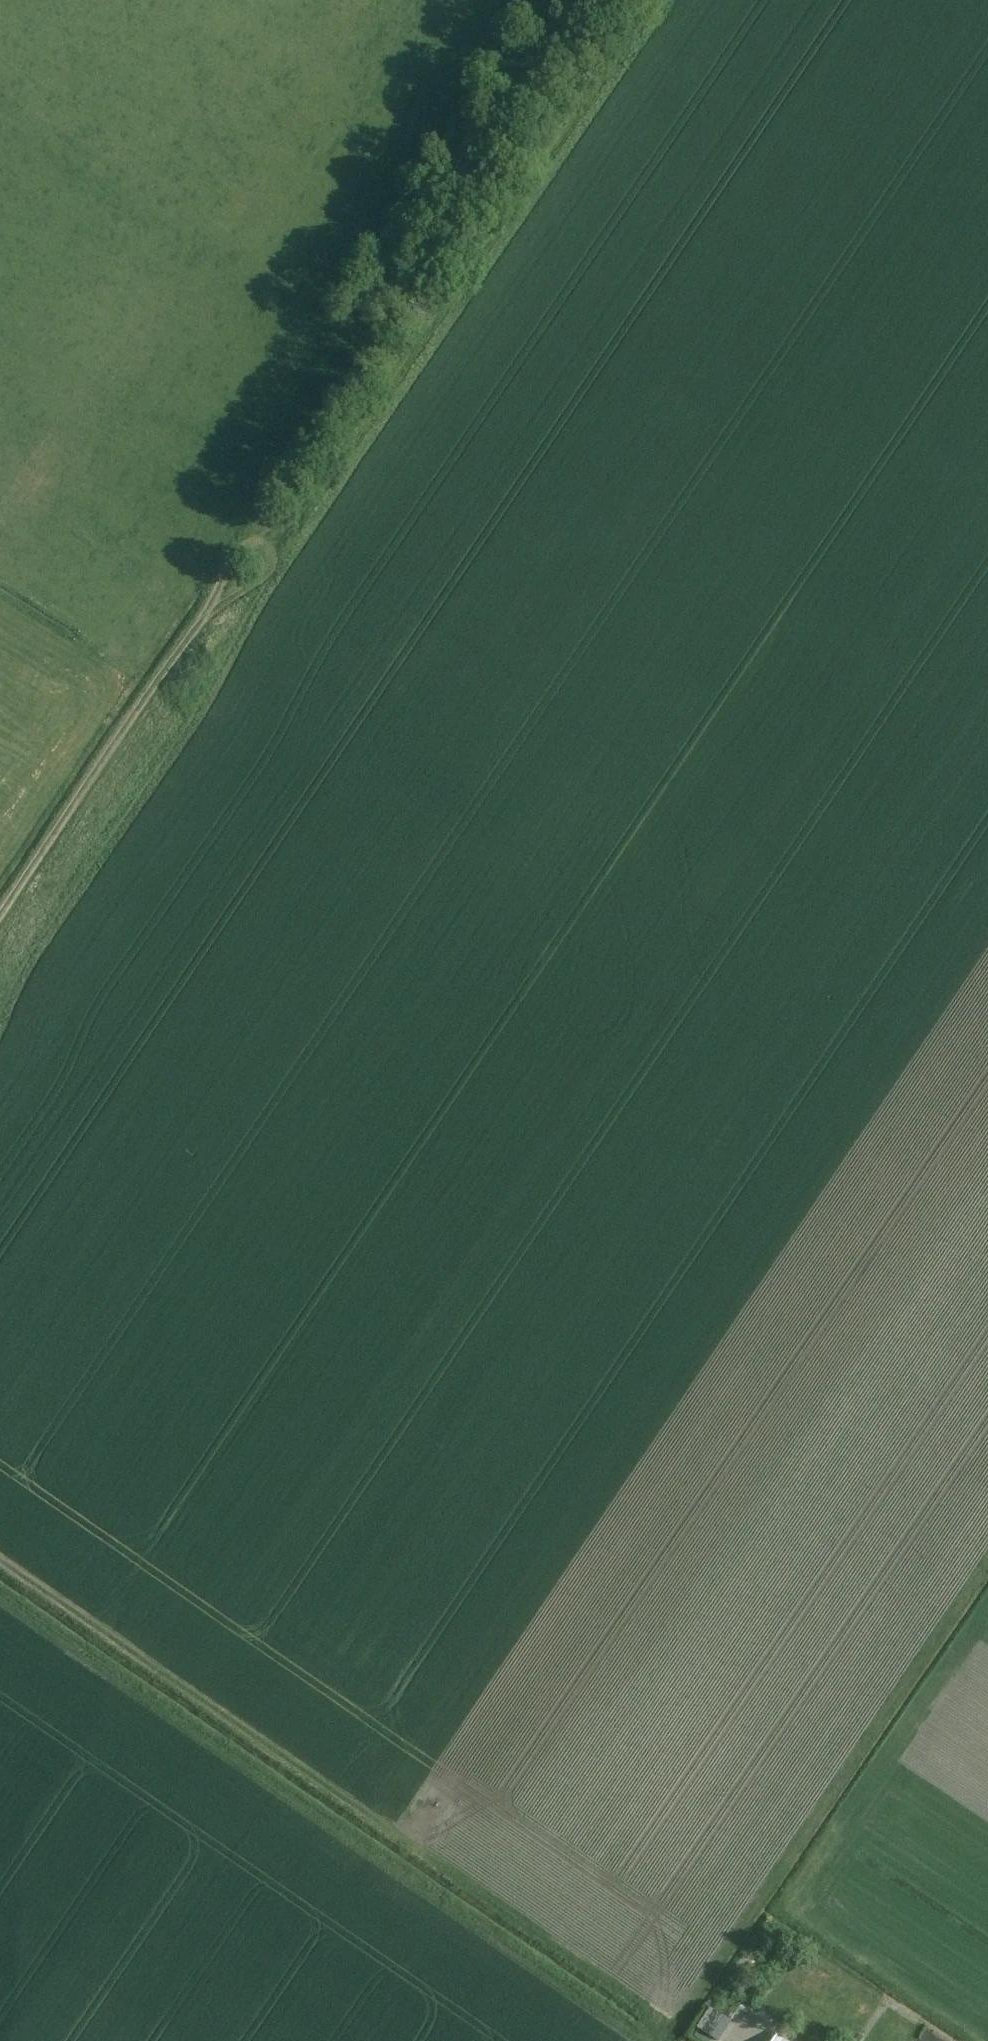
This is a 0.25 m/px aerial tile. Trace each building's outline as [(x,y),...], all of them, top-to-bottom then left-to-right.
[(739,2024),(711,2007),(689,2040),(728,2040),(739,2024)]
